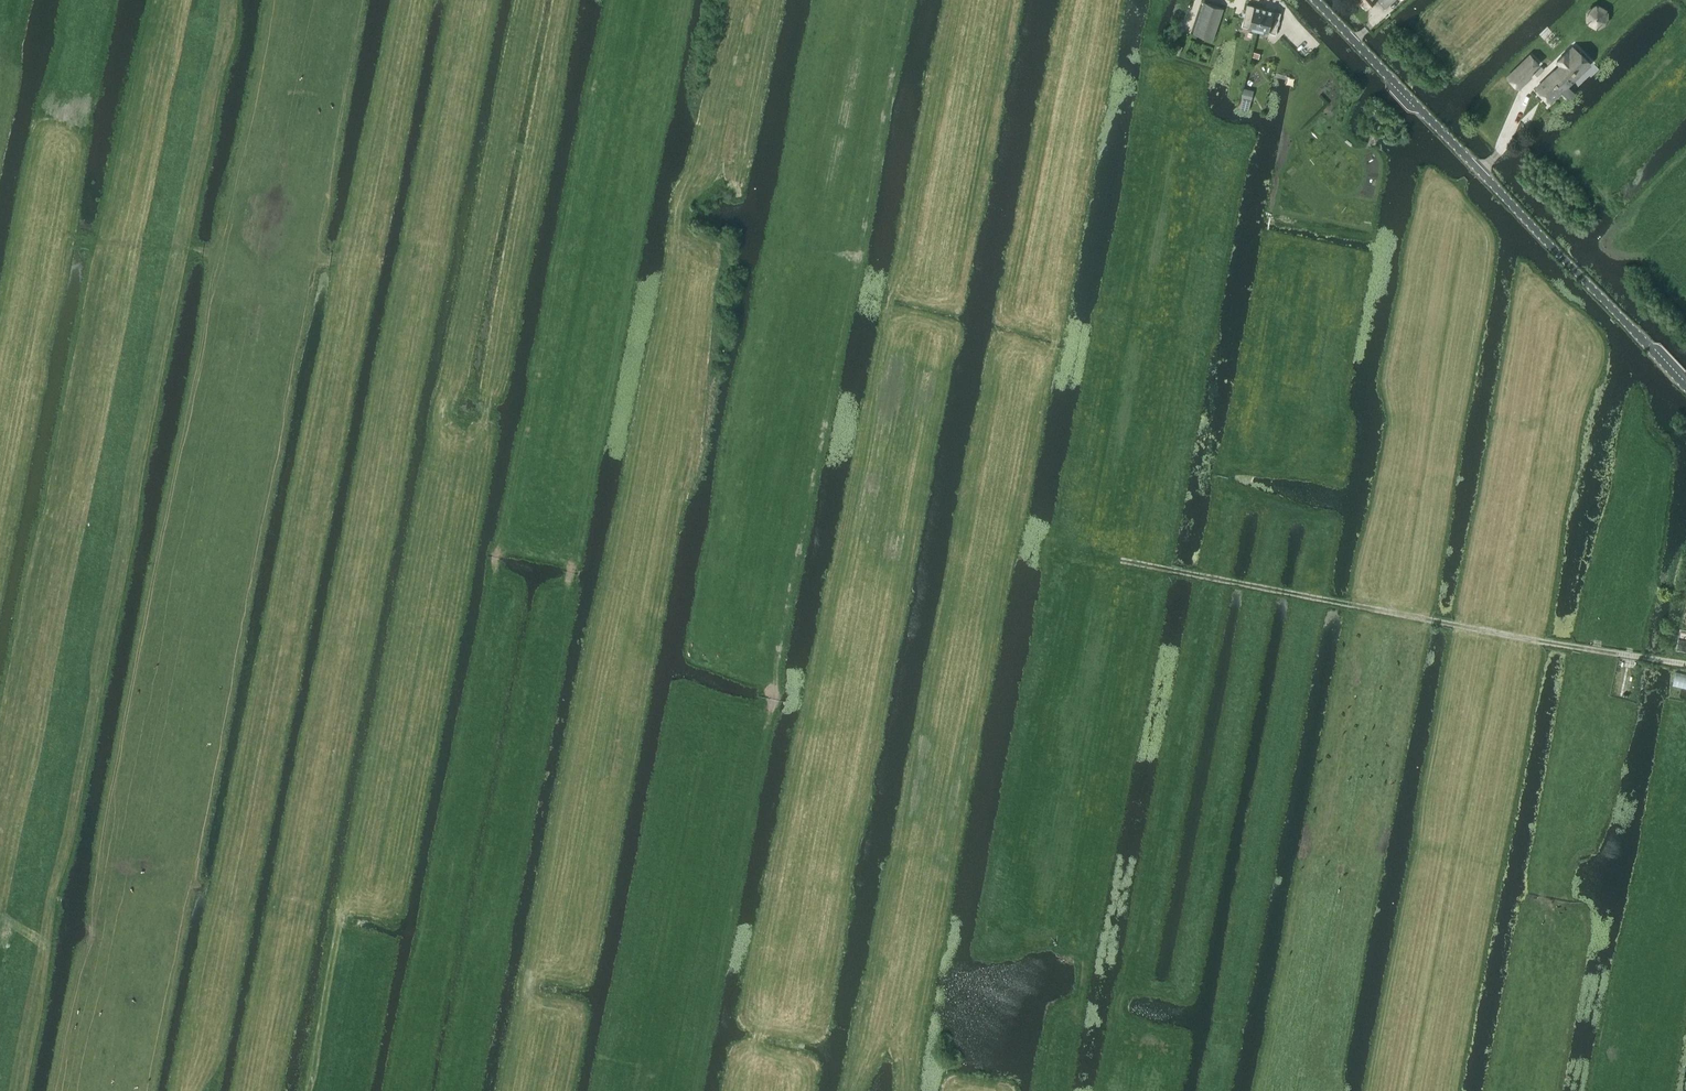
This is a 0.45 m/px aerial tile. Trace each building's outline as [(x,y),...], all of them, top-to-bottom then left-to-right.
[(1213,39),(1223,8),(1204,1),(1194,33),(1213,39)] [(1254,6),(1254,5),(1247,4),(1242,25),(1248,27),(1249,26),(1249,27),(1257,29),(1262,7),(1254,6)] [(1275,11),(1274,11),(1274,10),(1262,7),(1257,29),(1269,32),(1269,31),(1270,31),(1269,32),(1276,34),(1281,12),(1275,10),(1275,11)] [(1179,55),(1183,46),(1174,43),(1171,51),(1179,55)] [(1563,67),(1559,72),(1556,70),(1553,71),(1536,87),(1550,102),(1562,91),(1569,98),(1575,93),(1568,85),(1592,62),(1583,53),(1581,55),(1573,46),(1570,49),(1569,49),(1557,61),(1563,67)] [(1519,89),(1531,78),(1534,70),(1540,64),(1530,53),(1506,76),(1519,89)] [(1243,88),(1240,98),(1251,101),(1254,90),(1243,88)]
